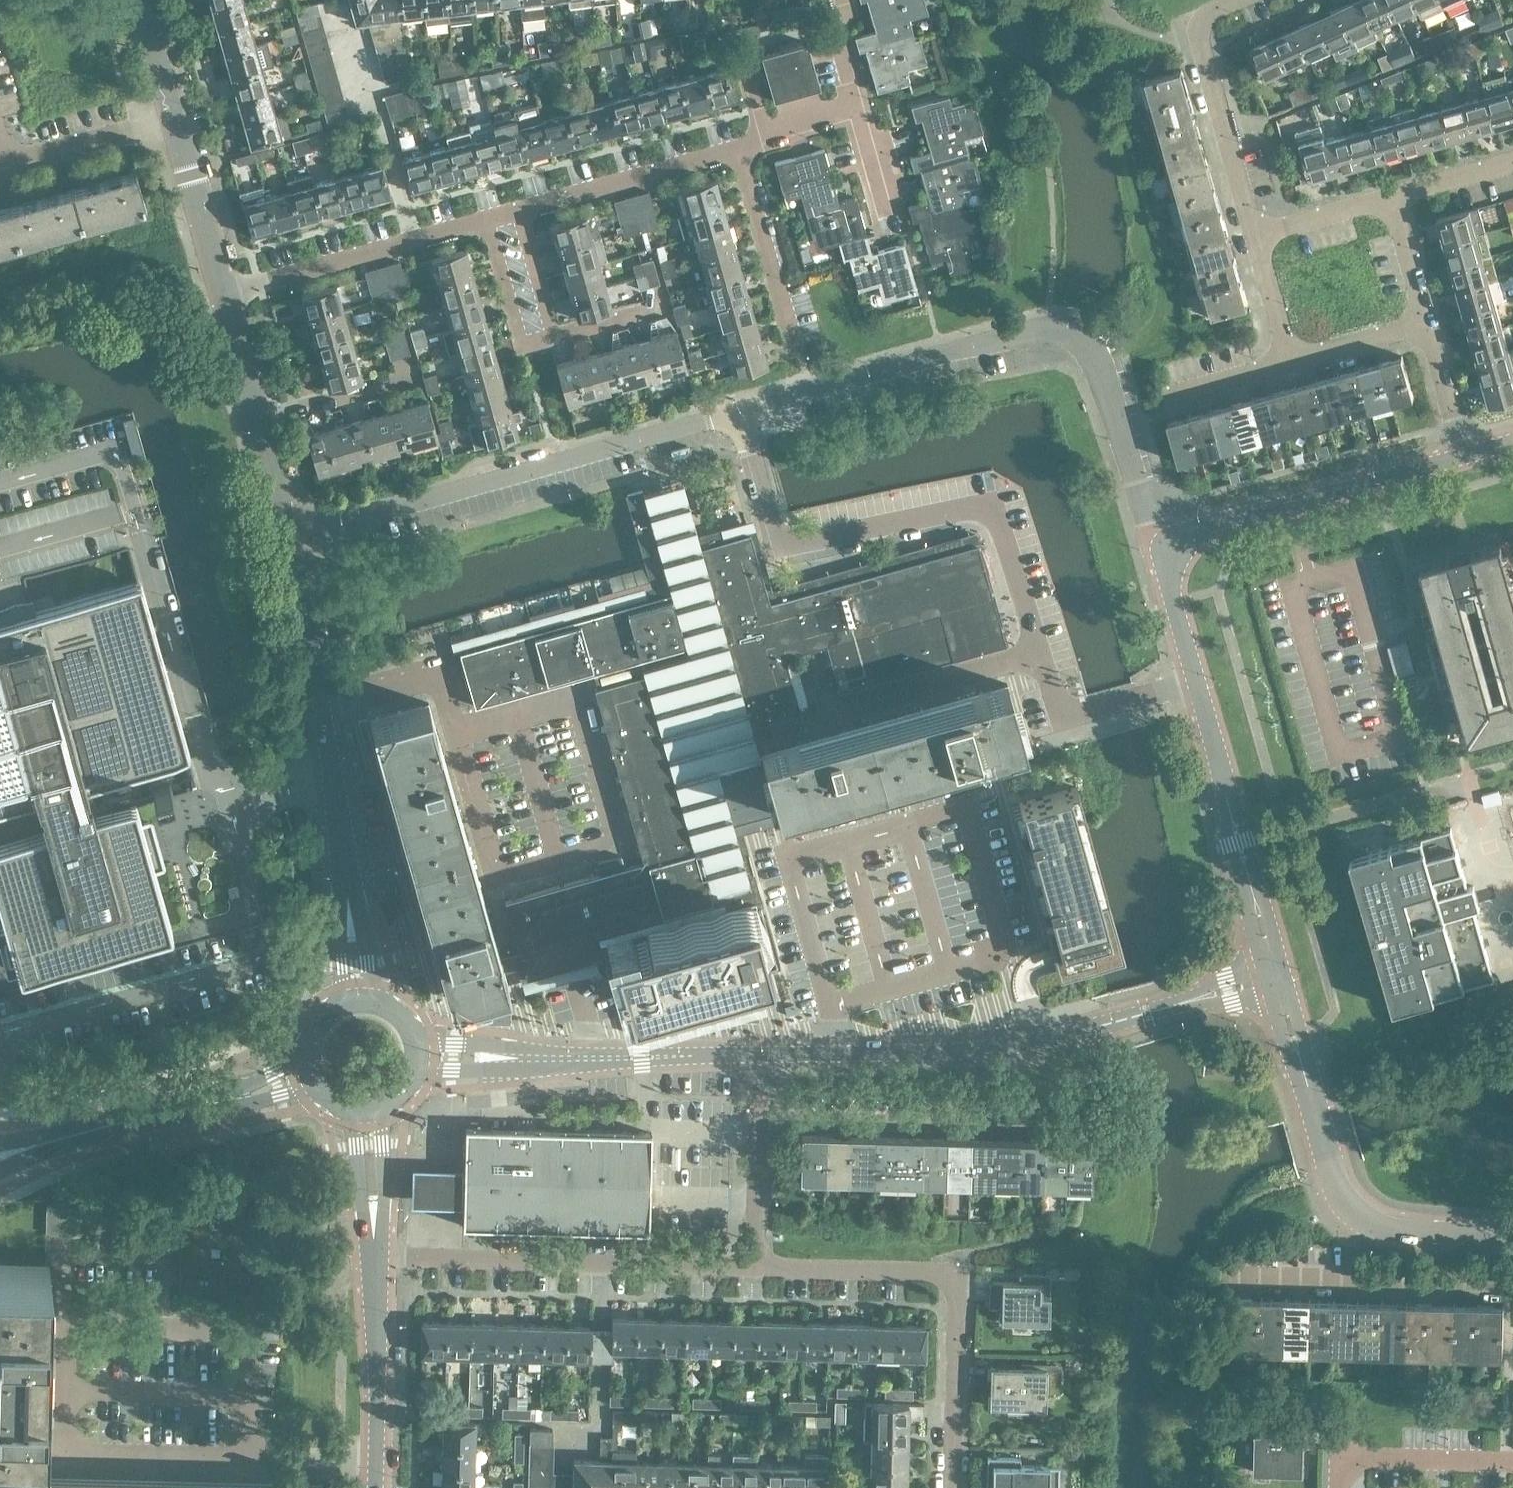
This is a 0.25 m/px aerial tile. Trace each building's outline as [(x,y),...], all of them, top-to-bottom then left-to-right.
[(244,0),(237,0),(212,7),(219,31),(250,22),(244,0)] [(398,0),(350,0),(357,22),(368,21),(391,18),(400,17),(398,0)] [(423,0),(398,0),(400,17),(401,17),(425,14),(423,0)] [(447,0),(423,0),(425,14),(426,24),(450,21),(448,11),(447,0)] [(471,0),(447,0),(448,11),(450,21),(473,18),(472,8),(471,0)] [(494,0),(471,0),(472,8),(495,6),(494,0)] [(875,31),(878,40),(911,30),(907,15),(926,10),(923,0),(867,0),(875,31)] [(1362,0),(1356,0),(1339,8),(1354,38),(1358,47),(1380,37),(1376,28),(1362,0)] [(1389,0),(1362,0),(1376,28),(1397,19),(1389,0)] [(1415,0),(1389,0),(1397,19),(1419,9),(1415,0)] [(1441,0),(1415,0),(1419,9),(1423,18),(1445,8),(1441,0)] [(1445,8),(1462,0),(1441,0),(1445,8)] [(296,9),(299,21),(321,14),(318,4),(319,4),(318,3),(296,9)] [(785,7),(771,11),(772,20),(786,16),(785,7)] [(1354,38),(1339,8),(1316,18),(1331,49),(1354,38)] [(1476,18),(1478,22),(1482,33),(1502,25),(1496,10),(1476,18)] [(696,11),(688,13),(691,27),(698,25),(696,11)] [(675,30),(690,27),(687,13),(673,16),(675,30)] [(802,21),(800,13),(786,16),(787,18),(783,19),(784,25),(802,21)] [(322,16),(321,14),(299,21),(303,33),(325,26),(324,25),(322,16)] [(787,18),(786,16),(766,21),(768,29),(784,25),(783,19),(787,18)] [(404,40),(401,17),(400,17),(391,18),(394,31),(398,42),(404,40)] [(394,31),(391,18),(368,21),(373,36),(394,31)] [(1331,49),(1316,18),(1295,28),(1309,59),(1331,49)] [(649,20),(640,22),(644,36),(652,34),(649,20)] [(256,45),(250,22),(219,31),(225,54),(256,45)] [(644,36),(640,22),(633,24),(636,38),(644,36)] [(1482,33),(1478,22),(1456,30),(1461,41),(1482,33)] [(759,23),(741,28),(740,28),(740,30),(743,29),(744,35),(761,31),(759,23)] [(1309,59),(1295,28),(1293,24),(1285,28),(1287,32),(1273,38),(1287,69),(1309,59)] [(280,29),(283,38),(296,35),(294,25),(280,29)] [(325,27),(325,26),(303,33),(306,44),(328,38),(328,37),(327,37),(325,27)] [(740,30),(740,28),(725,32),(727,40),(744,35),(743,29),(740,30)] [(704,30),(692,33),(694,41),(706,39),(704,30)] [(878,40),(875,31),(861,35),(865,46),(864,46),(877,92),(901,85),(910,82),(905,65),(925,60),(920,45),(919,39),(920,38),(920,37),(914,39),(911,30),(878,40)] [(398,42),(394,31),(373,36),(376,48),(398,42)] [(1442,31),(1431,36),(1437,49),(1448,45),(1442,31)] [(693,41),(691,32),(683,34),(686,48),(695,46),(693,41)] [(610,34),(594,38),(596,45),(612,42),(610,34)] [(298,42),(296,35),(283,38),(285,46),(298,42)] [(1437,49),(1431,36),(1423,39),(1428,52),(1437,49)] [(664,37),(645,41),(650,57),(657,54),(655,47),(666,43),(664,37)] [(328,39),(328,38),(306,44),(309,56),(331,49),(331,48),(328,39)] [(596,45),(594,38),(579,41),(580,49),(596,45)] [(1287,69),(1273,38),(1253,47),(1252,47),(1266,79),(1267,78),(1287,69)] [(554,39),(546,41),(549,55),(557,53),(554,39)] [(1481,39),(1470,43),(1475,56),(1486,52),(1481,39)] [(406,52),(404,40),(398,42),(376,48),(379,59),(406,52)] [(549,55),(546,41),(538,43),(540,56),(549,55)] [(625,62),(648,57),(645,41),(621,46),(625,62)] [(811,55),(811,53),(809,53),(807,44),(808,44),(808,42),(761,55),(765,68),(766,68),(769,77),(768,77),(774,101),(776,100),(775,98),(784,96),(785,96),(787,96),(787,95),(796,92),(796,93),(798,93),(798,92),(807,89),(807,90),(809,89),(818,86),(819,88),(821,88),(814,64),(813,65),(810,56),(811,55)] [(1475,56),(1470,43),(1461,46),(1466,60),(1475,56)] [(263,69),(256,45),(225,54),(232,78),(263,69)] [(1409,45),(1387,53),(1393,66),(1414,58),(1409,45)] [(614,56),(613,48),(597,51),(599,59),(614,56)] [(331,51),(331,49),(309,56),(312,67),(334,61),(334,60),(331,51)] [(508,49),(499,50),(502,64),(510,62),(508,49)] [(502,64),(499,50),(491,52),(494,66),(502,64)] [(599,59),(597,51),(581,54),(583,62),(599,59)] [(408,65),(406,52),(379,59),(383,71),(408,65)] [(1393,66),(1387,53),(1378,57),(1383,70),(1393,66)] [(1436,56),(1424,61),(1430,74),(1441,70),(1436,56)] [(464,57),(453,59),(454,67),(456,73),(467,71),(464,57)] [(454,67),(453,59),(440,62),(443,76),(456,73),(454,67)] [(558,59),(550,60),(552,71),(553,74),(561,73),(558,59)] [(552,71),(550,60),(542,62),(545,76),(553,74),(552,71)] [(335,62),(334,61),(312,67),(316,79),(337,72),(337,71),(334,62),(335,62)] [(1430,74),(1424,61),(1417,64),(1422,77),(1430,74)] [(409,77),(408,65),(383,71),(386,83),(409,77)] [(726,68),(703,74),(711,105),(735,99),(736,99),(727,67),(726,67),(726,68)] [(1353,67),(1341,71),(1347,84),(1358,80),(1353,67)] [(512,68),(503,70),(505,80),(506,84),(514,82),(512,68)] [(269,91),(263,69),(232,78),(238,98),(269,91)] [(1141,81),(1148,105),(1186,95),(1189,94),(1184,77),(1181,78),(1179,71),(1182,70),(1182,69),(1141,81)] [(505,80),(503,70),(495,71),(497,85),(506,84),(505,80)] [(293,75),(295,84),(309,81),(307,71),(293,75)] [(1347,84),(1341,71),(1334,74),(1339,87),(1347,84)] [(338,74),(337,72),(316,79),(319,90),(341,84),(338,74)] [(711,105),(703,74),(680,81),(689,112),(711,105)] [(1391,74),(1380,78),(1385,92),(1396,87),(1391,74)] [(464,77),(455,79),(463,107),(470,105),(464,77)] [(1385,92),(1380,78),(1372,81),(1377,95),(1385,92)] [(463,107),(455,79),(432,84),(435,98),(451,95),(455,109),(463,107)] [(311,87),(309,81),(295,84),(297,91),(311,87)] [(689,112),(680,81),(657,87),(665,118),(689,112)] [(341,85),(341,84),(319,90),(322,102),(344,96),(344,95),(343,95),(341,85)] [(1309,84),(1297,89),(1303,101),(1314,97),(1309,84)] [(415,87),(404,90),(408,102),(418,100),(415,87)] [(665,118),(657,87),(634,94),(643,125),(665,118)] [(1303,101),(1297,89),(1289,92),(1294,105),(1303,101)] [(1510,89),(1486,95),(1495,128),(1512,123),(1512,100),(1510,89)] [(408,102),(404,90),(384,96),(388,108),(408,102)] [(276,114),(269,91),(238,98),(245,122),(276,114)] [(1346,92),(1335,96),(1340,109),(1351,105),(1346,92)] [(643,125),(634,94),(611,100),(620,131),(643,125)] [(921,116),(930,151),(933,162),(966,152),(962,135),(981,130),(975,109),(977,108),(976,107),(973,108),(971,100),(952,105),(949,95),(918,104),(921,116)] [(1188,102),(1186,95),(1148,105),(1155,129),(1193,119),(1193,118),(1195,117),(1191,101),(1188,102)] [(1495,128),(1486,95),(1463,102),(1472,134),(1495,128)] [(344,97),(344,96),(322,102),(325,113),(347,107),(347,106),(344,97)] [(1340,109),(1335,96),(1327,99),(1332,112),(1340,109)] [(421,112),(418,100),(408,102),(411,114),(421,112)] [(620,131),(611,100),(587,107),(596,138),(620,131)] [(411,114),(408,102),(388,108),(391,120),(411,114)] [(1472,134),(1463,102),(1439,109),(1448,141),(1472,134)] [(1318,118),(1313,105),(1303,108),(1308,122),(1318,118)] [(1425,147),(1417,115),(1418,115),(1415,106),(1392,113),(1392,112),(1391,112),(1402,154),(1404,154),(1405,157),(1413,155),(1412,151),(1425,147)] [(350,119),(347,107),(325,113),(329,125),(350,119)] [(596,138),(587,107),(564,113),(573,144),(596,138)] [(1439,109),(1418,115),(1417,115),(1425,147),(1448,141),(1439,109)] [(285,111),(276,114),(245,122),(251,146),(251,147),(292,135),(285,111)] [(1402,154),(1391,112),(1368,119),(1371,128),(1380,160),(1381,164),(1390,162),(1389,158),(1402,154)] [(573,144),(564,113),(541,120),(550,151),(573,144)] [(526,158),(518,126),(515,117),(492,124),(495,133),(504,164),(526,158)] [(322,127),(320,119),(306,123),(308,131),(322,127)] [(1195,125),(1193,119),(1155,129),(1161,152),(1199,141),(1202,141),(1197,124),(1195,125)] [(550,151),(541,120),(518,126),(526,158),(550,151)] [(360,137),(356,123),(348,126),(351,139),(360,137)] [(504,164),(495,133),(492,124),(469,130),(472,139),(481,170),(504,164)] [(351,139),(348,126),(339,128),(343,141),(351,139)] [(1380,160),(1371,128),(1348,134),(1357,167),(1358,171),(1367,169),(1365,164),(1380,160)] [(481,170),(472,139),(469,130),(448,136),(450,146),(458,177),(481,170)] [(972,156),(988,153),(985,133),(969,136),(972,156)] [(1357,167),(1348,134),(1324,141),(1333,174),(1357,167)] [(310,136),(301,139),(304,152),(314,150),(310,136)] [(304,152),(301,139),(294,141),(298,154),(304,152)] [(1201,148),(1199,141),(1161,152),(1168,176),(1209,164),(1204,148),(1201,148)] [(1333,174),(1324,141),(1302,147),(1301,147),(1310,180),(1311,180),(1333,174)] [(458,177),(450,146),(426,152),(435,183),(458,177)] [(273,147),(255,152),(257,160),(275,155),(273,147)] [(815,231),(818,241),(836,236),(839,235),(841,242),(862,236),(860,229),(865,228),(856,197),(855,198),(839,203),(836,194),(837,194),(834,184),(831,185),(828,175),(831,174),(824,149),(812,152),(795,157),(775,162),(787,207),(807,201),(807,203),(812,218),(811,218),(815,231)] [(933,162),(930,151),(916,155),(919,166),(929,201),(932,211),(965,202),(959,181),(978,176),(973,159),(975,158),(975,157),(968,159),(966,152),(933,162)] [(257,160),(255,152),(236,157),(238,165),(257,160)] [(435,183),(426,152),(403,159),(402,159),(411,191),(411,190),(435,183)] [(382,165),(360,171),(369,202),(391,196),(392,196),(383,164),(382,164),(382,165)] [(1209,165),(1209,164),(1168,176),(1174,199),(1213,189),(1215,188),(1211,172),(1208,172),(1206,165),(1209,165)] [(346,209),(369,202),(360,171),(337,177),(346,209)] [(136,172),(72,190),(83,227),(147,209),(136,172)] [(346,209),(337,177),(313,184),(322,215),(346,209)] [(681,189),(681,190),(682,190),(688,213),(722,204),(716,180),(716,179),(681,189)] [(322,215),(313,184),(290,191),(299,222),(322,215)] [(1215,196),(1213,189),(1174,199),(1181,223),(1219,212),(1222,211),(1217,195),(1215,196)] [(83,227),(72,190),(9,207),(20,245),(83,227)] [(299,222),(290,191),(268,197),(276,228),(299,222)] [(639,194),(638,194),(645,219),(647,218),(657,216),(649,191),(648,192),(639,195),(639,194)] [(627,197),(626,198),(633,222),(638,221),(645,219),(638,194),(637,195),(637,196),(627,198),(627,197)] [(276,228),(268,197),(243,204),(243,203),(242,204),(251,236),(252,235),(276,228)] [(614,201),(621,226),(630,223),(633,222),(626,198),(625,198),(625,199),(616,201),(614,201)] [(1504,200),(1510,220),(1512,219),(1512,198),(1504,200)] [(932,211),(929,201),(915,205),(918,216),(918,217),(931,262),(932,266),(947,262),(951,279),(969,274),(965,261),(966,261),(959,236),(964,234),(978,230),(972,209),(974,209),(974,207),(967,209),(965,202),(932,211)] [(729,226),(722,204),(688,213),(695,235),(729,226)] [(9,207),(0,210),(0,250),(20,245),(9,207)] [(1438,220),(1440,227),(1444,243),(1477,233),(1486,231),(1479,207),(1437,219),(1437,220),(1438,220)] [(1221,219),(1219,212),(1181,223),(1187,246),(1228,234),(1224,218),(1221,219)] [(552,226),(559,249),(593,240),(589,228),(591,227),(596,219),(595,213),(551,225),(552,226)] [(657,216),(647,218),(650,230),(660,227),(657,216)] [(645,219),(638,221),(642,232),(650,230),(647,218),(645,219)] [(638,221),(633,222),(630,223),(633,234),(642,232),(638,221)] [(633,234),(630,223),(621,226),(624,237),(633,234)] [(735,250),(729,226),(695,235),(701,259),(735,250)] [(1483,257),(1477,233),(1444,243),(1451,266),(1483,257)] [(1229,235),(1228,234),(1187,246),(1194,270),(1232,259),(1235,258),(1231,242),(1228,243),(1226,236),(1229,235)] [(867,235),(862,236),(841,242),(838,243),(843,260),(845,260),(844,259),(849,258),(858,291),(859,290),(858,287),(881,280),(886,299),(917,291),(917,293),(918,292),(914,278),(912,272),(913,272),(905,243),(872,252),(867,235)] [(604,236),(593,240),(559,249),(565,272),(599,262),(611,259),(604,236)] [(467,249),(432,259),(432,260),(439,283),(473,273),(466,251),(467,250),(467,249)] [(741,272),(735,250),(701,259),(708,281),(741,272)] [(1493,254),(1483,257),(1451,266),(1457,289),(1490,280),(1499,278),(1493,254)] [(672,258),(660,261),(663,269),(675,266),(672,258)] [(653,259),(642,262),(645,274),(636,277),(640,289),(649,286),(658,283),(659,284),(660,283),(653,259)] [(1234,266),(1232,259),(1194,270),(1201,294),(1239,282),(1242,282),(1237,265),(1234,266)] [(407,285),(400,261),(399,262),(399,263),(389,265),(389,264),(388,265),(395,288),(399,287),(407,285)] [(606,286),(599,262),(565,272),(572,295),(606,286)] [(645,274),(642,262),(633,265),(636,277),(645,274)] [(395,288),(388,265),(387,265),(387,266),(378,268),(377,268),(383,291),(389,290),(395,288)] [(677,274),(675,266),(663,269),(665,277),(677,274)] [(383,291),(377,268),(376,268),(376,269),(367,272),(367,271),(365,271),(372,294),(381,292),(383,291)] [(748,295),(741,272),(708,281),(714,305),(748,295)] [(480,297),(473,273),(439,283),(445,306),(480,297)] [(1496,303),(1490,280),(1457,289),(1464,312),(1496,303)] [(1241,289),(1239,282),(1201,294),(1208,316),(1248,305),(1244,289),(1241,289)] [(410,296),(407,285),(399,287),(402,299),(410,296)] [(337,286),(302,296),(302,297),(303,297),(309,320),(343,310),(337,287),(337,286)] [(612,308),(606,286),(572,295),(578,318),(577,318),(578,319),(613,309),(612,308)] [(395,288),(389,290),(392,302),(402,299),(399,287),(395,288)] [(383,291),(381,292),(384,304),(392,302),(389,290),(383,291)] [(384,304),(381,292),(372,294),(375,306),(384,304)] [(721,328),(755,318),(748,295),(714,305),(721,328)] [(486,320),(480,297),(445,306),(452,329),(486,320)] [(1503,326),(1496,303),(1464,312),(1470,335),(1503,326)] [(685,304),(673,307),(675,316),(688,313),(685,304)] [(351,308),(343,310),(309,320),(311,325),(307,326),(311,341),(315,340),(316,342),(350,332),(357,330),(351,308)] [(690,321),(688,313),(675,316),(678,324),(690,321)] [(761,341),(755,318),(721,328),(727,350),(761,341)] [(492,342),(486,320),(452,329),(458,352),(492,342)] [(1509,350),(1503,326),(1470,335),(1477,359),(1509,350)] [(404,329),(392,332),(396,345),(399,357),(400,357),(400,356),(409,353),(409,354),(411,354),(404,329)] [(411,332),(413,340),(426,336),(424,329),(411,332)] [(638,341),(636,342),(647,380),(648,380),(649,380),(648,377),(660,374),(660,377),(662,376),(661,376),(686,369),(688,369),(677,330),(649,338),(650,340),(639,344),(638,341)] [(356,356),(350,332),(316,342),(322,365),(356,356)] [(396,345),(392,332),(384,335),(387,347),(396,345)] [(428,345),(426,336),(413,340),(416,349),(428,345)] [(768,364),(761,341),(727,350),(734,374),(733,374),(733,375),(768,365),(768,364)] [(499,365),(492,342),(458,352),(465,376),(499,365)] [(647,380),(636,342),(611,349),(612,351),(600,354),(600,352),(598,352),(609,391),(610,391),(611,391),(610,388),(621,385),(622,388),(623,387),(647,380)] [(399,357),(396,345),(387,347),(391,359),(399,357)] [(700,349),(689,353),(688,353),(690,361),(703,357),(700,349)] [(1509,350),(1477,359),(1483,381),(1512,373),(1512,349),(1509,350)] [(609,391),(598,352),(557,364),(568,403),(569,403),(569,402),(609,391)] [(1381,361),(1392,400),(1412,394),(1413,396),(1414,396),(1402,355),(1401,356),(1402,357),(1382,362),(1381,361)] [(363,378),(356,356),(322,365),(329,388),(328,388),(329,389),(363,379),(363,378)] [(705,366),(703,357),(690,361),(693,370),(705,366)] [(1392,400),(1381,361),(1380,362),(1380,363),(1360,368),(1360,367),(1359,367),(1370,406),(1392,400)] [(505,389),(499,365),(465,376),(472,399),(505,389)] [(1370,406),(1359,367),(1359,368),(1359,369),(1339,374),(1339,373),(1338,373),(1349,412),(1370,406)] [(1349,412),(1338,373),(1338,375),(1318,380),(1318,379),(1317,379),(1328,418),(1349,412)] [(1483,381),(1490,405),(1489,405),(1490,406),(1512,399),(1512,373),(1483,381)] [(425,378),(426,382),(427,387),(439,383),(437,375),(425,378)] [(1328,418),(1317,379),(1316,379),(1317,381),(1297,386),(1296,385),(1307,424),(1328,418)] [(441,392),(439,383),(427,387),(429,395),(441,392)] [(1307,424),(1296,385),(1295,385),(1296,387),(1276,392),(1275,391),(1286,430),(1307,424)] [(512,412),(505,389),(472,399),(478,422),(512,412)] [(1286,430),(1275,391),(1274,391),(1274,393),(1266,395),(1254,398),(1254,397),(1253,397),(1265,436),(1286,430)] [(1265,436),(1253,397),(1253,399),(1233,404),(1233,403),(1232,403),(1243,442),(1265,436)] [(401,410),(390,414),(399,447),(411,444),(411,447),(413,446),(412,446),(437,439),(439,439),(428,400),(414,404),(413,399),(408,400),(410,405),(400,408),(401,410)] [(1243,442),(1232,403),(1232,405),(1224,407),(1212,410),(1212,409),(1211,409),(1222,448),(1243,442)] [(1222,448),(1211,409),(1211,411),(1191,416),(1191,415),(1190,415),(1201,454),(1222,448)] [(399,447),(390,414),(389,411),(362,419),(362,420),(351,423),(361,458),(372,455),(373,458),(374,457),(399,450),(400,450),(399,447)] [(518,434),(512,412),(478,422),(484,444),(484,445),(519,435),(519,434),(518,434)] [(1201,454),(1190,415),(1189,415),(1190,416),(1181,419),(1170,422),(1169,421),(1168,421),(1180,462),(1181,462),(1180,460),(1201,454)] [(440,424),(443,432),(455,429),(452,420),(440,424)] [(362,461),(361,458),(351,423),(351,422),(350,422),(319,431),(319,432),(310,435),(310,434),(308,434),(319,473),(320,473),(320,472),(360,461),(362,461)] [(457,438),(455,429),(443,432),(445,441),(457,438)] [(1326,444),(1315,447),(1318,456),(1329,453),(1326,444)] [(1303,452),(1292,455),(1295,465),(1306,462),(1303,452)] [(1282,457),(1272,460),(1274,469),(1285,466),(1282,457)] [(672,577),(647,491),(647,489),(628,494),(653,583),(672,577)] [(750,533),(701,547),(697,548),(725,648),(728,649),(729,652),(731,654),(732,658),(729,663),(751,740),(754,739),(755,739),(805,725),(799,706),(808,704),(804,691),(811,688),(804,661),(796,663),(795,658),(786,660),(785,656),(827,644),(839,690),(1001,645),(1001,644),(1006,643),(980,550),(975,534),(788,587),(790,595),(769,600),(768,595),(767,591),(762,574),(758,560),(758,559),(757,559),(756,555),(757,555),(750,533)] [(1471,739),(1483,736),(1512,727),(1512,583),(1505,555),(1501,541),(1489,545),(1410,567),(1422,613),(1414,615),(1418,628),(1426,626),(1451,714),(1463,711),(1471,739)] [(10,931),(22,973),(171,931),(153,866),(151,867),(150,865),(151,864),(147,850),(146,851),(146,848),(146,847),(145,847),(141,832),(140,828),(142,828),(135,804),(95,815),(86,781),(187,752),(139,581),(33,611),(34,613),(28,615),(25,605),(0,612),(0,934),(10,931)] [(675,591),(665,594),(460,652),(464,666),(475,706),(587,674),(585,670),(590,669),(591,673),(637,660),(636,660),(690,645),(675,591)] [(1398,674),(1417,669),(1409,639),(1390,644),(1398,674)] [(713,900),(649,674),(633,678),(595,688),(631,817),(627,819),(634,844),(638,842),(644,862),(625,867),(621,855),(598,862),(601,874),(505,901),(527,977),(592,959),(593,934),(713,900)] [(761,753),(759,754),(713,766),(729,823),(779,809),(778,805),(787,802),(788,807),(814,799),(813,795),(821,793),(822,797),(903,774),(902,770),(916,766),(917,770),(938,764),(937,760),(951,756),(952,760),(973,755),(972,750),(981,748),(982,752),(1023,741),(1009,691),(1009,690),(1007,683),(761,752),(761,753)] [(391,789),(424,904),(440,963),(450,999),(508,983),(429,702),(422,704),(371,719),(391,789)] [(1007,790),(1015,816),(991,822),(1028,953),(1051,946),(1055,961),(1069,957),(1072,967),(1109,957),(1109,954),(1123,950),(1073,772),(1007,790)] [(1496,977),(1475,908),(1475,906),(1469,888),(1469,886),(1451,827),(1446,828),(1351,857),(1394,1008),(1496,977)] [(742,834),(732,837),(714,842),(732,905),(759,898),(756,887),(757,887),(743,837),(742,834)] [(292,882),(292,870),(277,870),(278,882),(292,882)] [(752,907),(738,912),(727,915),(614,947),(620,968),(614,969),(618,983),(619,982),(623,981),(629,1002),(651,996),(745,969),(746,970),(759,966),(766,964),(767,966),(780,963),(766,915),(763,916),(760,905),(752,908),(752,907)] [(31,989),(0,997),(0,1012),(0,1013),(35,1004),(31,989)] [(510,1006),(489,1006),(489,1023),(510,1024),(510,1006)] [(646,1027),(646,1026),(642,1011),(622,1017),(626,1033),(646,1027)] [(463,1226),(470,1226),(649,1231),(652,1133),(642,1132),(479,1128),(466,1127),(464,1169),(464,1175),(464,1207),(463,1226)] [(825,1178),(827,1136),(802,1135),(801,1178),(825,1178)] [(849,1179),(851,1137),(827,1136),(825,1178),(849,1179)] [(873,1180),(875,1137),(851,1137),(849,1179),(873,1180)] [(897,1180),(899,1138),(875,1137),(873,1180),(897,1180)] [(921,1181),(922,1139),(899,1138),(897,1180),(921,1181)] [(945,1182),(946,1139),(922,1139),(921,1181),(921,1189),(945,1190),(945,1182)] [(970,1182),(971,1140),(946,1139),(945,1182),(970,1182)] [(994,1183),(995,1141),(971,1140),(970,1182),(994,1183)] [(1018,1184),(1019,1141),(995,1141),(994,1183),(1018,1184)] [(1042,1184),(1043,1163),(1043,1142),(1019,1141),(1018,1184),(1042,1184)] [(1091,1187),(1092,1142),(1080,1142),(1050,1141),(1050,1142),(1043,1142),(1043,1163),(1042,1184),(1067,1185),(1067,1186),(1079,1186),(1091,1187)] [(464,1169),(412,1168),(412,1206),(464,1207),(464,1175),(464,1169)] [(59,1233),(60,1207),(47,1207),(46,1233),(49,1233),(49,1231),(58,1232),(58,1233),(59,1233)] [(71,1233),(71,1207),(60,1207),(59,1233),(60,1233),(60,1232),(70,1232),(70,1233),(71,1233)] [(83,1234),(83,1208),(71,1207),(71,1233),(72,1233),(72,1232),(82,1232),(82,1234),(83,1234)] [(95,1234),(95,1208),(83,1208),(83,1234),(84,1234),(84,1232),(94,1233),(94,1234),(95,1234)] [(106,1234),(107,1208),(95,1208),(95,1234),(96,1234),(96,1233),(105,1233),(105,1234),(106,1234)] [(118,1235),(119,1209),(107,1208),(106,1234),(108,1234),(108,1233),(117,1233),(117,1235),(118,1235)] [(45,1260),(0,1259),(0,1429),(41,1430),(41,1428),(40,1428),(40,1414),(41,1414),(41,1412),(41,1400),(42,1400),(42,1398),(41,1398),(41,1384),(42,1384),(42,1382),(41,1382),(42,1370),(42,1368),(42,1353),(43,1353),(43,1351),(42,1351),(42,1336),(43,1336),(43,1334),(43,1322),(44,1322),(44,1320),(43,1320),(43,1307),(44,1307),(44,1305),(43,1305),(44,1293),(44,1291),(44,1279),(45,1279),(45,1277),(44,1277),(44,1262),(45,1262),(45,1260)] [(1022,1282),(993,1281),(992,1306),(1002,1307),(1001,1321),(1049,1322),(1050,1274),(1023,1273),(1022,1282)] [(1261,1350),(1262,1298),(1262,1299),(1239,1298),(1239,1297),(1237,1297),(1236,1349),(1261,1350)] [(1285,1350),(1286,1298),(1286,1300),(1263,1299),(1263,1298),(1262,1298),(1261,1350),(1285,1350)] [(1309,1351),(1311,1299),(1310,1299),(1310,1300),(1287,1300),(1287,1298),(1286,1298),(1285,1350),(1309,1351)] [(1333,1352),(1335,1300),(1334,1300),(1334,1301),(1311,1300),(1311,1299),(1309,1351),(1333,1352)] [(1357,1352),(1358,1300),(1358,1302),(1335,1301),(1335,1300),(1333,1352),(1357,1352)] [(1382,1353),(1383,1301),(1382,1301),(1381,1302),(1359,1302),(1359,1300),(1358,1300),(1357,1352),(1382,1353)] [(1406,1354),(1407,1302),(1406,1302),(1406,1303),(1384,1302),(1384,1301),(1383,1301),(1382,1353),(1406,1354)] [(1430,1354),(1431,1302),(1430,1302),(1430,1304),(1408,1303),(1408,1302),(1407,1302),(1406,1354),(1430,1354)] [(1454,1355),(1455,1303),(1454,1303),(1454,1304),(1432,1304),(1432,1302),(1431,1302),(1430,1354),(1454,1355)] [(1478,1356),(1479,1304),(1478,1304),(1478,1305),(1456,1304),(1456,1303),(1455,1303),(1454,1355),(1478,1356)] [(1480,1304),(1479,1304),(1478,1356),(1503,1356),(1504,1304),(1502,1304),(1502,1306),(1480,1305),(1480,1304)] [(592,1327),(567,1326),(566,1358),(591,1358),(591,1357),(598,1357),(612,1358),(612,1349),(636,1349),(637,1318),(612,1318),(612,1329),(597,1327),(592,1328),(592,1327)] [(660,1350),(661,1319),(637,1318),(636,1349),(660,1350)] [(684,1351),(685,1320),(661,1319),(660,1350),(684,1351)] [(708,1351),(709,1320),(685,1320),(684,1351),(708,1351)] [(732,1352),(733,1321),(709,1320),(708,1351),(732,1352)] [(756,1353),(757,1321),(733,1321),(732,1352),(756,1353)] [(780,1353),(781,1322),(757,1321),(756,1353),(780,1353)] [(446,1354),(447,1323),(423,1322),(422,1354),(446,1354)] [(804,1354),(805,1323),(781,1322),(780,1353),(804,1354)] [(470,1355),(471,1324),(447,1323),(446,1354),(470,1355)] [(828,1355),(829,1323),(805,1323),(804,1354),(828,1355)] [(852,1355),(853,1324),(829,1323),(828,1355),(852,1355)] [(494,1356),(495,1324),(471,1324),(470,1355),(494,1356)] [(518,1356),(519,1325),(495,1324),(494,1356),(518,1356)] [(876,1356),(877,1325),(853,1324),(852,1355),(876,1356)] [(542,1357),(543,1326),(519,1325),(518,1356),(542,1357)] [(900,1356),(901,1325),(877,1325),(876,1356),(900,1356)] [(926,1326),(901,1325),(900,1356),(925,1357),(926,1326)] [(566,1358),(567,1326),(543,1326),(542,1357),(566,1358)] [(1047,1367),(1022,1367),(1021,1367),(1021,1370),(1016,1370),(1016,1369),(1015,1368),(1014,1366),(997,1366),(988,1366),(987,1377),(991,1378),(990,1406),(1046,1407),(1047,1367)] [(851,1397),(852,1387),(838,1387),(838,1396),(851,1397)] [(865,1388),(852,1387),(851,1397),(865,1397),(865,1388)] [(900,1398),(901,1389),(885,1388),(884,1398),(900,1398)] [(913,1389),(901,1389),(900,1398),(913,1399),(913,1389)] [(625,1395),(612,1395),(611,1395),(611,1404),(625,1404),(625,1395)] [(660,1405),(660,1397),(645,1396),(645,1405),(660,1405)] [(673,1397),(660,1397),(660,1405),(672,1406),(673,1397)] [(707,1407),(707,1398),(694,1397),(694,1406),(707,1407)] [(722,1398),(707,1398),(707,1407),(721,1407),(722,1398)] [(755,1408),(755,1399),(742,1399),(741,1408),(755,1408)] [(770,1400),(755,1399),(755,1408),(769,1408),(770,1400)] [(803,1409),(804,1400),(790,1400),(790,1409),(803,1409)] [(818,1401),(804,1400),(803,1409),(817,1410),(818,1401)] [(835,1401),(834,1422),(845,1422),(846,1401),(835,1401)] [(872,1417),(871,1441),(908,1442),(908,1440),(904,1440),(904,1435),(908,1435),(909,1418),(924,1418),(924,1404),(865,1402),(864,1416),(872,1417)] [(420,1405),(420,1415),(435,1415),(435,1406),(420,1405)] [(468,1417),(469,1407),(454,1406),(454,1416),(468,1417)] [(483,1407),(469,1407),(468,1417),(483,1417),(483,1407)] [(517,1418),(517,1408),(503,1407),(502,1418),(517,1418)] [(531,1408),(517,1408),(517,1418),(531,1418),(531,1408)] [(565,1419),(565,1409),(551,1408),(551,1419),(565,1419)] [(579,1409),(565,1409),(565,1419),(579,1420),(579,1409)] [(641,1420),(641,1411),(615,1410),(615,1411),(616,1411),(616,1421),(615,1421),(615,1422),(637,1423),(637,1420),(641,1420)] [(659,1411),(641,1411),(641,1420),(659,1420),(659,1411)] [(684,1420),(684,1412),(673,1411),(673,1420),(684,1420)] [(700,1412),(684,1412),(684,1420),(700,1421),(700,1412)] [(733,1422),(733,1413),(721,1413),(721,1421),(733,1422)] [(748,1414),(733,1413),(733,1422),(748,1422),(748,1414)] [(781,1423),(781,1415),(769,1414),(769,1423),(781,1423)] [(1298,1418),(1298,1417),(1211,1414),(1211,1432),(1243,1433),(1243,1432),(1255,1433),(1256,1433),(1255,1470),(1254,1470),(1254,1472),(1304,1473),(1304,1471),(1304,1445),(1304,1435),(1306,1435),(1306,1433),(1297,1433),(1297,1418),(1298,1418)] [(796,1415),(781,1415),(781,1423),(796,1423),(796,1415)] [(831,1416),(817,1416),(817,1424),(830,1425),(831,1416)] [(474,1447),(475,1422),(444,1421),(443,1446),(474,1447)] [(531,1428),(530,1443),(553,1444),(553,1429),(531,1428)] [(516,1435),(515,1448),(525,1448),(525,1436),(516,1435)] [(613,1459),(614,1437),(612,1437),(612,1438),(602,1438),(603,1437),(601,1437),(601,1456),(600,1456),(599,1459),(612,1459),(613,1459)] [(907,1459),(908,1442),(871,1441),(871,1464),(903,1465),(903,1459),(907,1459)] [(554,1444),(553,1444),(530,1443),(530,1454),(554,1455),(553,1455),(554,1445),(554,1444)] [(474,1471),(474,1447),(443,1446),(442,1470),(474,1471)] [(524,1463),(525,1448),(515,1448),(514,1462),(524,1463)] [(732,1463),(720,1463),(720,1453),(708,1453),(708,1462),(706,1487),(731,1487),(732,1463)] [(554,1456),(554,1455),(530,1454),(529,1465),(554,1466),(554,1465),(553,1465),(553,1456),(554,1456)] [(803,1465),(802,1487),(828,1487),(829,1455),(805,1454),(805,1465),(803,1465)] [(988,1457),(988,1487),(1059,1487),(1059,1466),(1020,1465),(1020,1458),(988,1457)] [(612,1459),(599,1459),(599,1460),(574,1459),(574,1473),(573,1487),(611,1487),(612,1459)] [(635,1460),(613,1459),(612,1459),(611,1487),(634,1487),(635,1460)] [(659,1461),(635,1460),(634,1487),(658,1487),(659,1461)] [(683,1462),(659,1461),(658,1487),(682,1487),(683,1462)] [(708,1462),(683,1462),(682,1487),(706,1487),(708,1462)] [(755,1464),(732,1463),(731,1487),(755,1487),(755,1464)] [(780,1465),(755,1464),(755,1487),(779,1487),(780,1465)] [(903,1465),(871,1464),(871,1487),(907,1487),(907,1471),(903,1471),(903,1465)] [(554,1466),(529,1465),(528,1487),(552,1487),(552,1472),(553,1469),(554,1466)] [(803,1465),(780,1465),(779,1487),(802,1487),(803,1465)] [(474,1471),(442,1470),(442,1487),(473,1487),(474,1471)] [(563,1473),(562,1473),(562,1474),(553,1473),(553,1472),(552,1472),(552,1487),(562,1487),(563,1473)] [(574,1473),(573,1473),(573,1474),(564,1474),(564,1473),(563,1473),(562,1487),(573,1487),(574,1473)] [(31,1475),(30,1487),(322,1487),(322,1482),(321,1482),(321,1483),(306,1482),(306,1480),(306,1479),(305,1477),(304,1476),(303,1475),(301,1474),(300,1474),(298,1474),(297,1474),(296,1474),(295,1475),(294,1476),(293,1476),(292,1478),(292,1479),(288,1479),(284,1481),(280,1482),(276,1482),(271,1482),(271,1481),(32,1475),(31,1475)]
